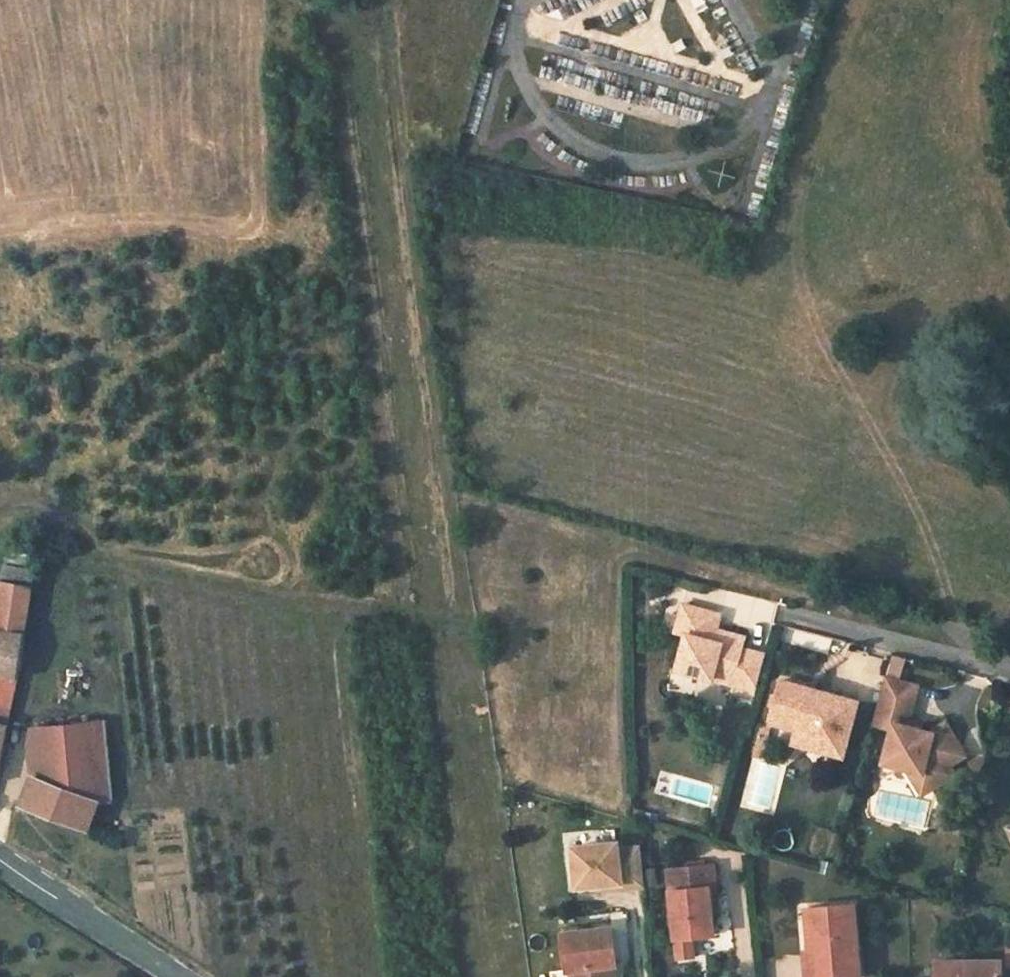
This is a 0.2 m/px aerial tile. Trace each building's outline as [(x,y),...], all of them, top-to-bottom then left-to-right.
[(0,610),(0,626),(26,629),(34,583),(6,578),(0,610)] [(717,628),(721,613),(683,603),(676,630),(687,633),(678,667),(715,677),(717,669),(736,674),(734,682),(756,688),(765,653),(743,647),(746,636),(725,630),(724,637),(716,634),(717,628)] [(0,626),(0,766),(16,687),(26,629),(0,626)] [(724,637),(725,630),(717,628),(716,634),(724,637)] [(734,682),(736,674),(717,669),(715,677),(734,682)] [(922,681),(889,673),(878,720),(897,725),(889,759),(912,764),(929,768),(938,783),(961,769),(955,760),(971,750),(951,717),(939,724),(938,728),(925,725),(912,722),(913,716),(922,681)] [(862,698),(784,679),(775,721),(802,727),(826,733),(823,747),(849,753),(862,698)] [(926,719),(913,716),(912,722),(925,725),(926,719)] [(21,803),(86,830),(98,801),(112,801),(106,725),(34,730),(30,746),(33,775),(21,803)] [(826,733),(802,727),(799,741),(823,747),(826,733)] [(929,768),(912,764),(923,792),(938,783),(929,768)] [(646,881),(642,844),(620,847),(620,840),(575,845),(579,884),(623,880),(623,883),(646,881)] [(668,867),(673,916),(675,936),(713,932),(711,912),(708,886),(718,885),(716,863),(668,867)] [(708,886),(711,912),(721,911),(718,885),(708,886)] [(857,902),(811,906),(814,949),(818,949),(821,976),(850,976),(863,976),(857,902)] [(616,926),(568,929),(572,966),(576,965),(577,976),(618,976),(616,961),(620,962),(616,926)] [(809,976),(821,976),(818,949),(814,949),(807,949),(809,976)] [(1000,955),(937,957),(938,976),(1000,976),(1000,955)]
